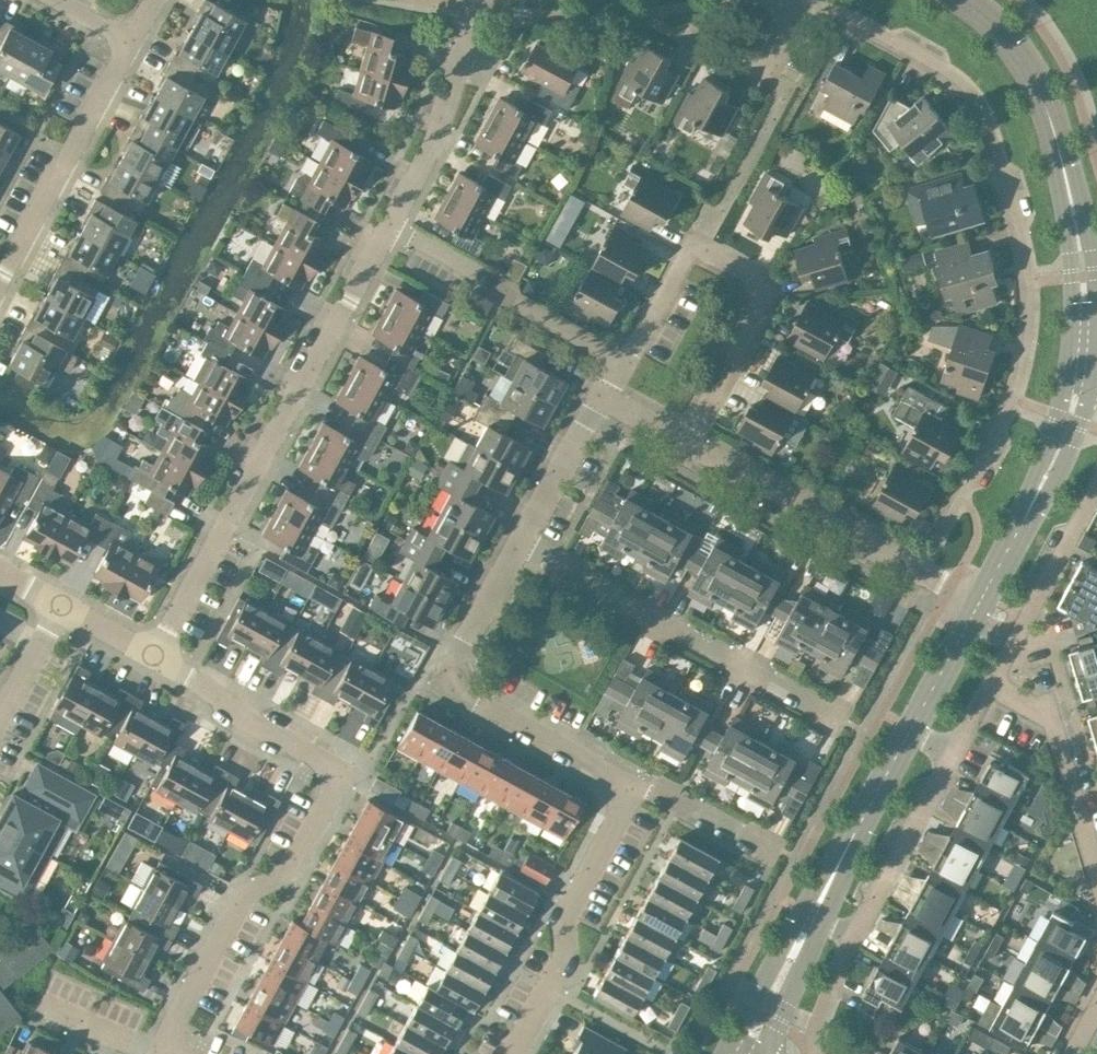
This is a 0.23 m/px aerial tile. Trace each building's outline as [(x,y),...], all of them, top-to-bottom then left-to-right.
[(190,32),(227,52),(245,20),(208,0),(203,0),(197,12),(200,14),(190,32)] [(10,75),(30,38),(12,28),(14,25),(0,18),(0,70),(10,75)] [(367,45),(360,69),(405,82),(408,69),(406,68),(409,56),(393,51),(396,38),(355,27),(351,41),(367,45)] [(177,49),(169,62),(194,76),(196,72),(212,80),(227,52),(190,32),(180,51),(177,49)] [(10,75),(43,93),(65,53),(51,45),(49,48),(30,38),(10,75)] [(542,95),(568,109),(581,87),(570,81),(579,65),(538,43),(529,60),(527,59),(525,63),(527,64),(524,70),(548,83),(542,95)] [(610,98),(628,108),(639,88),(663,101),(679,73),(666,66),(671,58),(645,44),(635,63),(631,60),(610,98)] [(165,78),(155,96),(192,116),(207,89),(192,80),(194,76),(169,62),(162,76),(165,78)] [(823,106),(854,123),(862,109),(865,111),(886,73),(870,64),(863,77),(836,62),(822,87),(831,92),(823,106)] [(333,103),(363,111),(366,98),(395,106),(398,95),(401,95),(405,82),(360,69),(353,93),(337,88),(333,103)] [(698,121),(723,134),(738,106),(726,99),(730,91),(705,77),(695,95),(690,93),(674,123),(692,132),(698,121)] [(134,126),(159,140),(161,136),(186,149),(200,125),(190,119),(192,116),(155,96),(145,114),(142,113),(134,126)] [(901,141),(919,162),(954,133),(924,96),(910,107),(892,97),(874,129),(891,149),(901,141)] [(489,119),(527,140),(538,119),(546,124),(553,111),(530,98),(523,110),(501,97),(489,119)] [(493,165),(516,178),(523,165),(515,161),(527,140),(489,119),(477,141),(500,153),(493,165)] [(319,162),(359,184),(366,172),(364,171),(370,160),(344,146),(350,134),(323,120),(316,132),(331,141),(319,162)] [(7,156),(19,133),(0,123),(0,152),(7,156)] [(120,160),(157,180),(172,152),(157,144),(159,140),(134,126),(127,140),(130,141),(120,160)] [(99,191),(139,213),(157,180),(120,160),(110,178),(107,176),(99,191)] [(289,191),(312,204),(318,192),(332,199),(344,206),(350,195),(353,197),(359,184),(319,162),(311,177),(304,174),(297,176),(289,191)] [(622,213),(651,229),(658,216),(666,220),(679,195),(661,185),(664,180),(634,164),(624,182),(636,189),(622,213)] [(448,194),(486,215),(497,194),(505,198),(512,186),(489,173),(483,185),(460,172),(448,194)] [(745,222),(770,236),(775,228),(787,235),(803,207),(779,193),(785,182),(767,172),(751,202),(755,204),(745,222)] [(936,217),(940,231),(984,218),(974,183),(965,186),(961,173),(907,189),(912,204),(915,203),(920,222),(936,217)] [(312,204),(326,211),(332,199),(318,192),(312,204)] [(453,240),(479,255),(486,242),(475,236),(486,215),(448,194),(436,216),(459,228),(453,240)] [(81,233),(117,253),(135,220),(95,198),(87,213),(91,214),(81,233)] [(287,221),(275,243),(315,265),(322,253),(319,252),(325,241),(313,234),(320,223),(283,202),(276,215),(287,221)] [(593,267),(621,283),(628,271),(636,275),(650,250),(631,240),(634,235),(616,225),(593,267)] [(813,274),(817,288),(848,279),(840,252),(853,249),(847,229),(815,238),(816,243),(796,249),(804,277),(813,274)] [(60,263),(84,277),(87,272),(102,281),(117,253),(81,233),(70,251),(67,250),(60,263)] [(954,294),(959,313),(997,302),(988,272),(995,270),(989,249),(972,254),(969,241),(937,251),(940,263),(938,264),(947,295),(954,294)] [(252,259),(245,272),(268,284),(274,273),(300,287),(306,276),(308,278),(315,265),(275,243),(263,265),(252,259)] [(46,297),(82,317),(97,289),(82,281),(84,277),(60,263),(52,276),(56,278),(46,297)] [(590,314),(609,324),(623,299),(615,295),(621,283),(593,267),(570,309),(588,319),(590,314)] [(245,298),(237,312),(277,334),(284,322),(282,321),(288,310),(262,296),(268,284),(245,272),(234,292),(245,298)] [(396,290),(384,311),(426,334),(437,313),(441,315),(448,303),(425,290),(419,302),(396,290)] [(465,302),(486,313),(492,302),(471,290),(465,302)] [(32,313),(25,327),(65,349),(82,317),(46,297),(36,315),(32,313)] [(796,343),(824,358),(837,334),(849,341),(859,322),(829,306),(827,311),(808,301),(795,326),(803,330),(796,343)] [(395,346),(389,357),(412,369),(419,357),(415,355),(426,334),(384,311),(373,333),(395,346)] [(203,339),(207,341),(230,353),(236,342),(262,356),(268,345),(271,347),(277,334),(237,312),(229,326),(218,321),(214,328),(210,326),(203,339)] [(958,390),(979,397),(991,358),(985,356),(992,335),(961,325),(933,325),(929,336),(954,344),(943,379),(960,385),(958,390)] [(16,382),(26,387),(32,386),(36,378),(46,384),(56,366),(67,372),(76,356),(65,349),(25,327),(18,340),(21,342),(9,363),(19,369),(15,376),(16,382)] [(511,379),(554,403),(566,380),(541,366),(547,355),(516,337),(509,350),(523,358),(511,379)] [(211,359),(199,381),(240,403),(246,391),(244,390),(250,379),(224,365),(230,353),(207,341),(200,354),(211,359)] [(766,397),(795,412),(817,370),(800,361),(797,365),(779,355),(765,380),(773,385),(766,397)] [(360,356),(348,378),(386,399),(393,386),(405,392),(416,371),(412,369),(389,357),(383,369),(360,356)] [(359,412),(352,424),(379,439),(386,426),(375,419),(386,399),(348,378),(336,400),(359,412)] [(479,405),(510,422),(516,411),(541,425),(554,403),(511,379),(500,401),(486,393),(479,405)] [(173,395),(166,408),(192,423),(199,411),(225,425),(231,414),(233,416),(240,403),(199,381),(192,395),(179,388),(175,396),(173,395)] [(903,451),(932,467),(938,454),(946,458),(962,431),(943,421),(950,408),(909,385),(893,414),(917,427),(903,451)] [(754,444),(772,454),(795,412),(766,397),(760,409),(752,404),(738,429),(756,439),(754,444)] [(475,446),(517,469),(529,447),(504,433),(510,422),(479,405),(472,417),(487,425),(475,446)] [(161,451),(202,472),(209,460),(206,459),(212,448),(197,440),(203,429),(192,423),(166,408),(159,421),(162,422),(157,432),(168,438),(161,451)] [(312,445),(349,465),(356,454),(364,458),(369,457),(379,439),(352,424),(346,435),(324,423),(312,445)] [(316,491),(343,505),(355,483),(343,476),(349,465),(312,445),(300,467),(322,479),(316,491)] [(443,472),(474,489),(480,478),(505,492),(517,469),(475,446),(463,468),(449,460),(443,472)] [(128,477),(151,490),(155,492),(161,480),(187,494),(193,483),(195,485),(202,472),(161,451),(154,465),(143,459),(139,466),(135,464),(128,477)] [(874,505),(902,520),(909,508),(917,512),(931,487),(912,477),(915,472),(897,462),(874,505)] [(12,496),(23,503),(38,476),(15,464),(9,474),(0,469),(0,517),(12,496)] [(439,513),(481,536),(493,514),(468,500),(474,489),(443,472),(436,484),(450,492),(439,513)] [(46,552),(68,512),(54,504),(60,493),(53,489),(55,485),(42,478),(27,505),(39,511),(25,537),(35,543),(34,545),(46,552)] [(594,505),(649,535),(660,515),(650,509),(654,501),(632,489),(626,499),(616,493),(620,485),(608,478),(594,505)] [(151,490),(144,502),(167,515),(174,502),(155,492),(151,490)] [(275,512),(313,532),(319,521),(331,527),(343,505),(316,491),(310,502),(287,490),(275,512)] [(638,555),(649,535),(594,505),(579,531),(591,538),(595,530),(606,536),(601,545),(623,557),(628,549),(638,555)] [(85,536),(96,543),(109,520),(96,513),(90,524),(68,512),(46,552),(59,559),(60,556),(71,562),(85,536)] [(279,557),(306,572),(318,550),(307,544),(313,532),(275,512),(263,534),(286,546),(279,557)] [(406,539),(437,556),(443,545),(469,559),(481,536),(439,513),(427,534),(413,527),(406,539)] [(693,559),(697,551),(704,538),(693,533),(697,525),(675,513),(671,521),(660,515),(649,535),(693,559)] [(103,583),(115,590),(137,549),(125,543),(131,532),(109,520),(96,543),(108,549),(94,575),(104,581),(103,583)] [(1091,551),(1096,539),(1085,533),(1079,545),(1091,551)] [(689,566),(693,559),(649,535),(638,555),(649,561),(644,569),(667,581),(678,561),(689,566)] [(693,559),(737,583),(748,563),(737,557),(742,549),(719,537),(708,557),(697,551),(693,559)] [(402,580),(444,603),(457,581),(431,567),(437,556),(406,539),(400,551),(414,558),(402,580)] [(129,594),(140,600),(154,573),(160,577),(166,565),(137,549),(115,590),(128,596),(129,594)] [(726,603),(737,583),(693,559),(689,566),(700,572),(688,593),(711,605),(715,597),(726,603)] [(737,583),(780,607),(785,599),(774,593),(785,573),(763,560),(758,568),(748,563),(737,583)] [(1096,596),(1096,568),(1092,566),(1083,560),(1071,582),(1096,596)] [(407,612),(432,626),(444,603),(402,580),(391,601),(376,593),(369,606),(401,623),(407,612)] [(1076,634),(1092,629),(1096,621),(1096,596),(1071,582),(1059,604),(1069,609),(1076,634)] [(776,614),(780,607),(737,583),(726,603),(736,608),(732,617),(754,629),(765,608),(776,614)] [(780,607),(824,631),(835,611),(824,605),(829,597),(807,584),(795,605),(785,599),(780,607)] [(232,638),(247,646),(267,609),(246,598),(245,600),(239,597),(215,639),(227,646),(232,638)] [(813,650),(824,631),(780,607),(776,614),(787,620),(776,641),(798,653),(803,645),(813,650)] [(824,631),(879,661),(894,634),(882,628),(876,639),(866,633),(873,620),(850,608),(846,616),(835,611),(824,631)] [(257,662),(269,669),(292,626),(286,623),(287,620),(267,609),(247,646),(261,654),(257,662)] [(285,667),(300,675),(320,638),(299,627),(298,629),(292,626),(269,669),(280,675),(285,667)] [(853,681),(865,687),(879,661),(824,631),(813,650),(824,656),(820,664),(842,677),(849,663),(860,668),(853,681)] [(1077,674),(1096,668),(1096,642),(1095,643),(1092,634),(1078,638),(1080,647),(1070,650),(1077,674)] [(310,691),(322,698),(345,655),(339,652),(340,649),(320,638),(300,675),(314,683),(310,691)] [(338,696),(353,704),(373,667),(352,656),(351,658),(345,655),(322,698),(333,704),(338,696)] [(610,684),(665,714),(676,694),(665,688),(670,680),(648,668),(640,681),(630,676),(636,664),(624,657),(610,684)] [(60,713),(81,724),(101,687),(86,679),(90,671),(78,664),(55,707),(61,710),(60,713)] [(363,720),(375,727),(398,684),(392,681),(393,678),(373,667),(353,704),(367,712),(363,720)] [(1096,703),(1096,668),(1077,674),(1084,698),(1094,695),(1096,703)] [(654,734),(665,714),(610,684),(595,710),(607,717),(612,707),(623,713),(617,724),(639,736),(644,728),(654,734)] [(102,733),(108,736),(132,693),(120,687),(115,695),(101,687),(81,724),(101,735),(102,733)] [(665,714),(709,738),(713,730),(702,724),(713,704),(691,692),(687,700),(676,694),(665,714)] [(113,741),(134,752),(154,716),(139,708),(143,700),(132,693),(108,736),(114,739),(113,741)] [(397,747),(418,759),(438,722),(417,711),(397,747)] [(705,745),(709,738),(665,714),(654,734),(665,739),(660,748),(683,760),(694,739),(705,745)] [(709,738),(753,762),(763,742),(753,736),(757,728),(735,715),(724,736),(713,730),(709,738)] [(174,742),(175,742),(185,723),(173,716),(168,724),(154,716),(134,752),(154,763),(155,761),(161,764),(174,742)] [(418,759),(439,770),(459,733),(438,722),(418,759)] [(439,770),(459,781),(479,745),(459,733),(439,770)] [(742,781),(753,762),(709,738),(705,745),(716,751),(704,772),(727,784),(731,776),(742,781)] [(753,762),(808,792),(822,765),(811,759),(806,767),(796,761),(801,751),(779,739),(774,747),(763,742),(753,762)] [(155,790),(176,801),(196,764),(181,756),(186,748),(175,742),(174,742),(161,764),(150,784),(157,788),(155,790)] [(459,781),(480,793),(500,756),(479,745),(459,781)] [(480,793),(501,804),(521,768),(500,756),(480,793)] [(978,784),(1014,803),(1030,774),(1010,763),(1007,768),(991,760),(978,784)] [(782,812),(793,818),(808,792),(753,762),(742,781),(752,787),(748,795),(770,808),(777,796),(787,802),(782,812)] [(198,810),(204,813),(227,771),(215,764),(211,772),(196,764),(176,801),(196,812),(198,810)] [(66,823),(66,824),(74,828),(93,795),(38,765),(24,789),(26,790),(22,798),(22,799),(66,823)] [(501,804),(522,815),(542,779),(521,768),(501,804)] [(208,819),(229,830),(249,793),(234,785),(239,777),(227,771),(204,813),(210,817),(208,819)] [(370,789),(394,803),(401,790),(376,777),(370,789)] [(522,815),(542,827),(562,790),(542,779),(522,815)] [(966,805),(1002,825),(1014,803),(978,784),(966,805)] [(542,827),(563,838),(583,802),(562,790),(542,827)] [(49,855),(66,824),(66,823),(22,799),(22,798),(13,793),(0,817),(0,828),(49,855)] [(251,839),(257,842),(281,800),(268,793),(264,801),(249,793),(229,830),(249,841),(251,839)] [(357,820),(393,840),(405,819),(368,799),(357,820)] [(405,809),(414,814),(420,804),(410,799),(405,809)] [(414,814),(424,819),(429,809),(420,804),(414,814)] [(954,827),(990,847),(1002,825),(966,805),(954,827)] [(1047,821),(1055,826),(1057,822),(1052,807),(1044,810),(1047,821)] [(345,841),(382,861),(393,840),(357,820),(345,841)] [(446,831),(456,836),(461,827),(452,821),(446,831)] [(1041,832),(1049,836),(1055,826),(1047,821),(1041,832)] [(456,836),(466,842),(471,832),(461,827),(456,836)] [(942,849),(978,869),(990,847),(954,827),(942,849)] [(26,897),(49,855),(0,828),(0,870),(0,871),(0,882),(26,897)] [(668,857),(706,878),(717,858),(679,837),(668,857)] [(334,862),(371,881),(382,861),(345,841),(334,862)] [(488,854),(498,859),(503,849),(493,844),(488,854)] [(428,859),(438,864),(443,854),(433,849),(428,859)] [(498,859),(507,865),(513,855),(503,849),(498,859)] [(930,871),(967,891),(978,869),(942,849),(930,871)] [(446,867),(454,872),(461,860),(452,855),(446,867)] [(657,877),(695,898),(706,878),(668,857),(657,877)] [(518,871),(543,884),(550,872),(525,858),(518,871)] [(423,868),(432,874),(438,864),(428,859),(423,868)] [(142,886),(179,906),(187,892),(195,896),(202,884),(159,860),(156,867),(153,866),(142,886)] [(323,883),(359,902),(371,881),(334,862),(323,883)] [(439,879),(448,884),(454,872),(446,867),(439,879)] [(488,891),(526,912),(537,891),(499,870),(488,891)] [(918,893),(955,913),(967,891),(930,871),(918,893)] [(646,896),(685,917),(695,898),(657,877),(646,896)] [(1021,889),(1028,893),(1034,882),(1026,878),(1021,889)] [(311,903),(348,923),(359,902),(323,883),(311,903)] [(393,894),(415,905),(421,896),(399,884),(393,894)] [(738,896),(747,900),(753,888),(745,884),(738,896)] [(130,914),(173,937),(179,925),(171,921),(179,906),(142,886),(131,907),(133,908),(130,914)] [(477,910),(515,931),(526,912),(488,891),(477,910)] [(907,915),(943,935),(955,913),(918,893),(907,915)] [(388,903),(410,915),(415,905),(393,894),(388,903)] [(424,906),(433,911),(439,899),(431,894),(424,906)] [(636,916),(674,937),(685,917),(646,896),(636,916)] [(732,908),(740,912),(747,900),(738,896),(732,908)] [(300,924),(329,940),(337,944),(348,923),(311,903),(300,924)] [(418,919),(426,923),(433,911),(424,906),(418,919)] [(467,930),(505,951),(515,931),(477,910),(467,930)] [(1038,940),(1074,959),(1087,936),(1071,927),(1075,921),(1054,910),(1038,940)] [(113,939),(150,959),(158,944),(166,949),(173,937),(130,914),(127,920),(125,919),(113,939)] [(895,937),(931,956),(943,935),(907,915),(895,937)] [(625,936),(663,956),(674,937),(636,916),(625,936)] [(281,940),(318,960),(329,940),(300,924),(292,920),(281,940)] [(21,1015),(0,989),(52,948),(32,922),(6,943),(0,935),(0,1031),(21,1015)] [(717,935),(725,939),(732,927),(723,923),(717,935)] [(456,949),(494,970),(505,951),(467,930),(456,949)] [(383,942),(392,947),(398,937),(388,932),(383,942)] [(991,942),(999,947),(1005,936),(997,932),(991,942)] [(403,946),(411,950),(418,938),(409,934),(403,946)] [(710,947),(719,951),(725,939),(717,935),(710,947)] [(614,955),(652,976),(663,956),(625,936),(614,955)] [(883,959),(919,978),(931,956),(895,937),(883,959)] [(101,967),(144,991),(150,978),(142,974),(150,959),(113,939),(102,960),(104,961),(101,967)] [(970,949),(978,954),(983,943),(976,939),(970,949)] [(270,961),(306,981),(318,960),(281,940),(270,961)] [(1026,961),(1062,981),(1074,959),(1038,940),(1026,961)] [(377,951),(387,957),(392,947),(383,942),(377,951)] [(985,953),(993,957),(999,947),(991,942),(985,953)] [(396,958),(405,962),(411,950),(403,946),(396,958)] [(445,969),(483,990),(494,970),(456,949),(445,969)] [(964,960),(972,964),(978,954),(970,949),(964,960)] [(604,975),(642,995),(652,976),(614,955),(604,975)] [(884,998),(903,1008),(919,978),(883,959),(863,995),(881,1005),(884,998)] [(258,982),(295,1002),(306,981),(270,961),(258,982)] [(378,973),(386,978),(393,966),(384,961),(378,973)] [(1014,983),(1050,1003),(1062,981),(1026,961),(1014,983)] [(701,977),(710,982),(716,970),(708,965),(701,977)] [(427,984),(473,1009),(483,990),(445,969),(435,988),(427,984)] [(352,980),(362,985),(367,976),(357,970),(352,980)] [(592,995),(631,1016),(642,995),(604,975),(592,995)] [(694,989),(703,994),(710,982),(701,977),(694,989)] [(347,989),(356,995),(362,985),(352,980),(347,989)] [(247,1002),(284,1022),(295,1002),(258,982),(247,1002)] [(1002,1005),(1038,1025),(1050,1003),(1014,983),(1002,1005)] [(416,1004),(454,1025),(464,1006),(472,1010),(473,1009),(427,984),(416,1004)] [(960,1001),(962,997),(965,990),(958,986),(952,997),(960,1001)] [(962,997),(969,1001),(975,990),(967,986),(965,990),(962,997)] [(363,1000),(371,1005),(378,993),(370,988),(363,1000)] [(356,1012),(365,1017),(371,1005),(363,1000),(356,1012)] [(674,1013),(682,1018),(689,1005),(681,1001),(674,1013)] [(236,1024),(272,1044),(284,1022),(247,1002),(236,1024)] [(405,1023),(443,1044),(454,1025),(416,1004),(405,1023)] [(990,1028),(1026,1047),(1038,1025),(1002,1005),(990,1028)] [(949,1015),(959,1021),(963,1013),(953,1007),(949,1015)] [(329,1021),(339,1026),(344,1017),(334,1011),(329,1021)] [(667,1025),(676,1030),(682,1018),(674,1013),(667,1025)] [(875,1018),(875,1030),(883,1030),(883,1018),(875,1018)] [(324,1030),(334,1036),(339,1026),(329,1021),(324,1030)] [(415,1053),(438,1053),(443,1044),(405,1023),(395,1043),(415,1053)] [(625,1048),(583,1025),(576,1038),(580,1040),(573,1053),(622,1053),(625,1048)] [(341,1039),(350,1044),(356,1032),(348,1027),(341,1039)] [(875,1030),(875,1042),(883,1042),(883,1030),(875,1030)] [(929,1052),(899,1036),(889,1053),(927,1053),(929,1052)] [(1002,1053),(1007,1053),(1011,1047),(994,1037),(988,1047),(1002,1053)] [(339,1053),(344,1053),(350,1044),(341,1039),(335,1052),(339,1053)] [(328,1047),(315,1040),(308,1053),(324,1053),(328,1047)] [(56,1053),(28,1041),(23,1053),(56,1053)] [(395,1043),(389,1053),(415,1053),(395,1043)]
